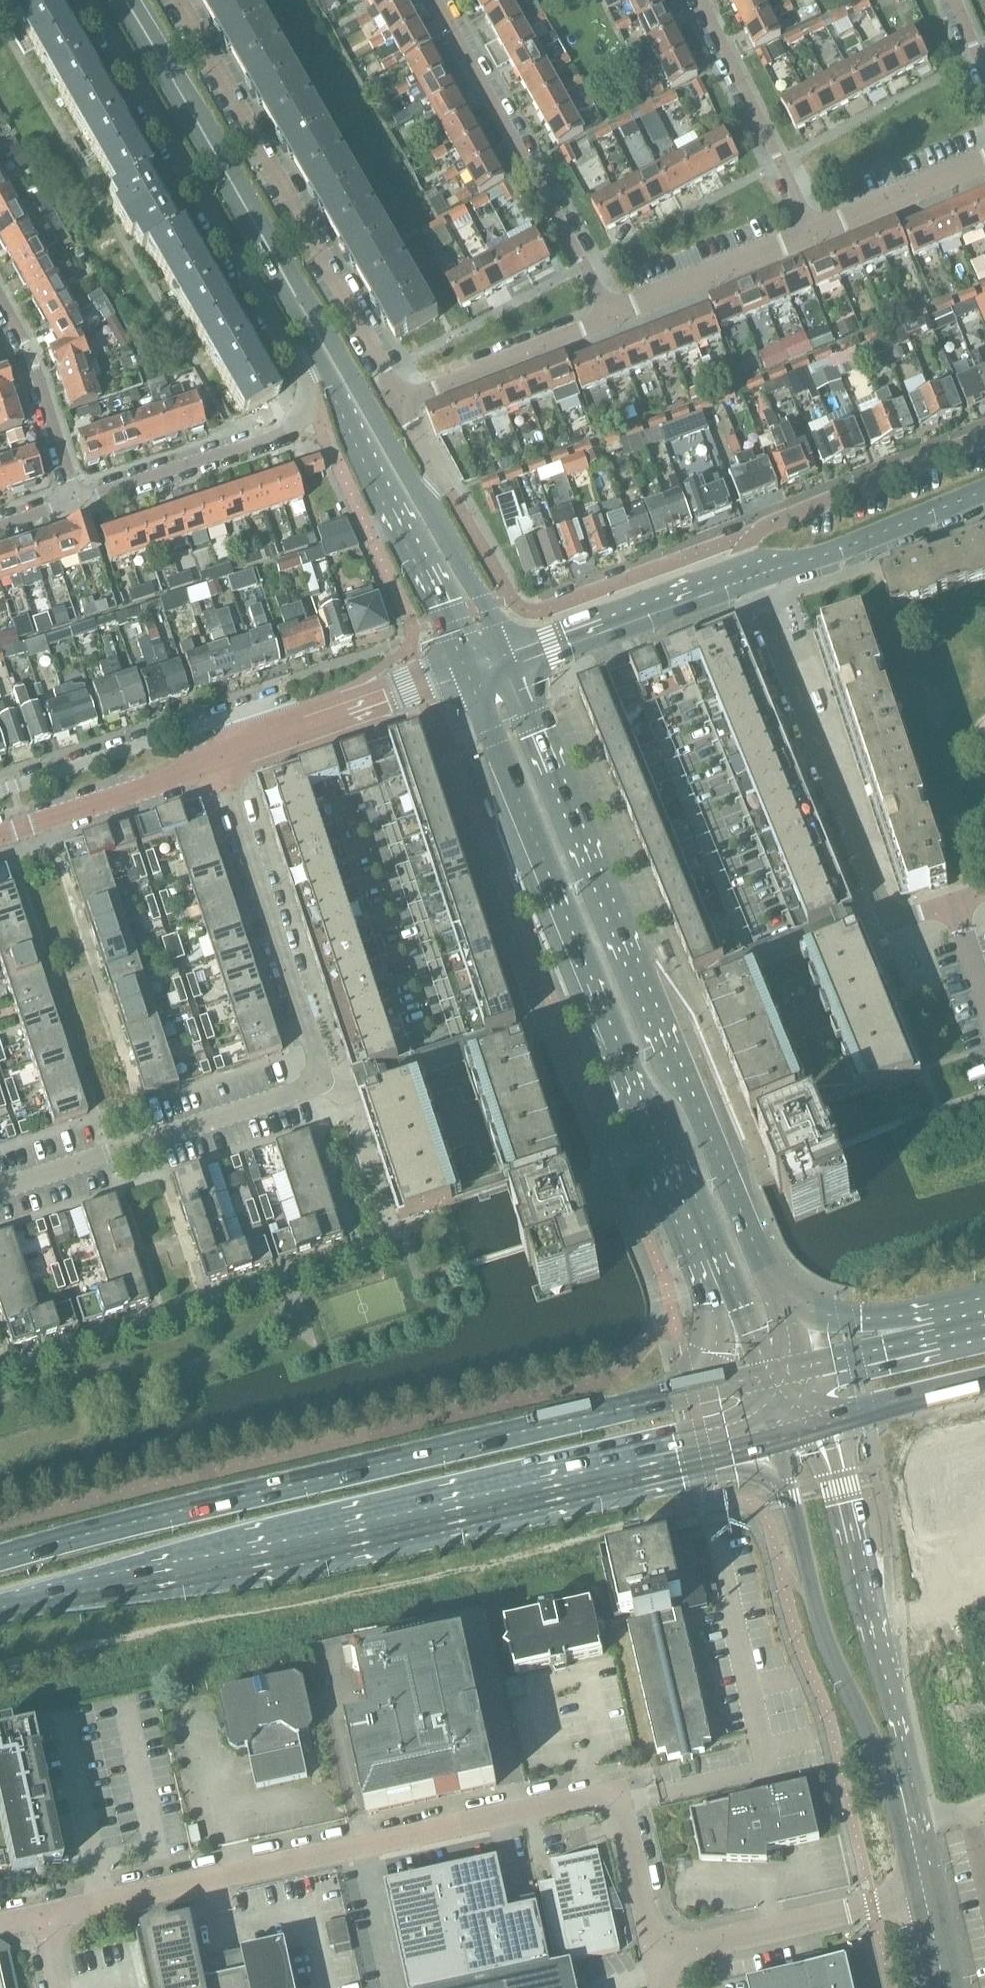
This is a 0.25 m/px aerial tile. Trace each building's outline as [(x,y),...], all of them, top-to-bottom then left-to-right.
[(18,21),(48,4),(47,3),(46,0),(0,0),(0,11),(1,13),(5,11),(12,24),(18,21)] [(50,77),(85,57),(71,33),(71,27),(66,24),(53,1),(54,0),(52,0),(47,3),(48,4),(18,21),(50,77)] [(201,0),(209,15),(236,0),(202,0),(201,0)] [(257,0),(236,0),(209,15),(218,30),(223,27),(227,35),(223,37),(228,46),(232,44),(237,52),(232,55),(241,70),(283,46),(257,0)] [(406,3),(404,0),(372,0),(376,8),(370,14),(374,22),(381,17),(406,3)] [(484,13),(507,0),(477,0),(484,13)] [(621,4),(619,0),(610,0),(605,3),(608,10),(621,4)] [(665,9),(661,0),(629,0),(639,22),(665,9)] [(744,26),(770,14),(764,0),(765,0),(741,0),(733,4),(744,26)] [(867,0),(864,0),(851,6),(855,14),(870,6),(867,0)] [(486,16),(498,38),(523,24),(511,2),(486,16)] [(386,43),(393,39),(418,25),(406,3),(381,17),(389,31),(382,36),(386,43)] [(777,9),(781,17),(793,10),(790,3),(777,9)] [(643,48),(650,44),(676,32),(665,9),(639,22),(646,35),(638,39),(639,40),(643,48)] [(829,17),(833,25),(848,17),(844,10),(829,17)] [(531,19),(535,27),(547,20),(543,12),(531,19)] [(342,40),(374,22),(370,14),(338,32),(342,40)] [(770,14),(744,26),(755,49),(781,36),(770,14)] [(615,25),(619,32),(632,26),(628,19),(615,25)] [(826,28),(822,20),(807,28),(811,35),(826,28)] [(498,38),(510,59),(535,45),(523,24),(498,38)] [(392,55),(393,58),(394,57),(398,65),(405,61),(431,47),(418,25),(393,39),(400,51),(392,55)] [(800,31),(785,38),(789,46),(804,38),(800,31)] [(650,44),(661,66),(687,54),(676,32),(650,44)] [(913,32),(891,44),(906,72),(928,60),(913,32)] [(543,41),(547,48),(559,41),(555,33),(543,41)] [(374,51),(386,43),(382,36),(369,43),(374,51)] [(630,54),(643,48),(639,40),(626,47),(630,54)] [(510,59),(522,81),(547,67),(539,53),(547,48),(543,41),(535,45),(510,59)] [(891,44),(869,56),(884,83),(906,72),(891,44)] [(314,100),(283,46),(241,70),(249,84),(254,82),(258,90),(254,92),(259,101),(263,99),(268,107),(263,109),(272,124),(314,100)] [(772,64),(764,49),(756,53),(764,68),(772,64)] [(419,86),(444,72),(432,50),(407,64),(414,76),(407,80),(408,83),(395,90),(396,90),(390,94),(374,103),(378,110),(394,100),(400,97),(412,90),(419,86)] [(668,81),(660,84),(664,92),(672,88),(672,89),(698,76),(687,54),(661,66),(668,81)] [(554,62),(559,69),(571,63),(567,55),(554,62)] [(869,56),(847,68),(862,95),(884,83),(869,56)] [(50,77),(82,134),(117,113),(104,90),(104,84),(99,81),(85,57),(50,77)] [(394,57),(393,58),(381,64),(386,72),(398,65),(394,57)] [(352,63),(363,84),(371,80),(359,59),(352,63)] [(637,69),(641,76),(653,70),(650,63),(637,69)] [(522,81),(534,102),(559,88),(547,67),(522,81)] [(847,68),(825,79),(840,107),(862,95),(847,68)] [(431,107),(456,93),(444,72),(419,86),(427,99),(419,103),(420,105),(424,112),(432,108),(431,107)] [(566,83),(571,91),(583,84),(579,76),(566,83)] [(825,79),(803,91),(818,119),(840,107),(825,79)] [(708,95),(700,80),(693,84),(700,99),(708,95)] [(534,102),(546,124),(571,110),(571,109),(563,95),(571,91),(566,83),(559,88),(534,102)] [(664,92),(660,84),(648,90),(651,98),(664,92)] [(818,119),(803,91),(782,103),(796,130),(818,119)] [(443,129),(468,115),(456,93),(431,107),(432,108),(438,119),(432,126),(436,133),(443,129)] [(678,100),(675,93),(659,100),(663,108),(678,100)] [(591,98),(578,104),(582,112),(595,105),(591,98)] [(345,155),(314,100),(272,124),(280,139),(285,136),(289,144),(286,146),(291,155),(295,153),(299,161),(295,164),(303,179),(345,155)] [(653,103),(637,111),(641,119),(657,111),(653,103)] [(571,110),(546,124),(558,146),(584,132),(575,116),(582,112),(578,104),(571,109),(571,110)] [(412,119),(424,112),(420,105),(408,112),(412,119)] [(408,122),(412,119),(408,112),(403,114),(408,122)] [(82,134),(114,189),(144,172),(144,173),(151,170),(150,169),(149,169),(136,146),(136,140),(131,137),(117,113),(82,134)] [(615,122),(619,130),(624,140),(640,132),(631,114),(615,122)] [(455,150),(481,136),(468,115),(443,129),(450,141),(444,144),(444,147),(448,155),(455,150)] [(609,125),(587,136),(591,144),(613,133),(609,125)] [(424,140),(436,133),(432,126),(431,126),(419,133),(424,140)] [(724,134),(701,145),(716,173),(738,161),(724,134)] [(460,176),(467,172),(493,158),(481,136),(455,150),(462,162),(454,167),(455,169),(460,176)] [(701,145),(679,157),(694,185),(716,173),(701,145)] [(576,161),(568,146),(560,150),(568,165),(576,161)] [(436,162),(448,155),(444,147),(431,154),(436,162)] [(8,156),(12,163),(20,158),(17,151),(8,156)] [(414,174),(436,162),(431,154),(410,166),(414,174)] [(376,209),(345,155),(303,179),(311,193),(316,191),(321,199),(317,201),(322,210),(326,207),(330,216),(326,218),(334,233),(376,209)] [(679,157),(658,169),(672,196),(694,185),(679,157)] [(20,158),(12,163),(16,170),(25,165),(20,158)] [(493,158),(467,172),(480,194),(505,180),(493,158)] [(448,183),(460,176),(455,169),(443,176),(448,183)] [(658,169),(636,180),(651,208),(672,196),(658,169)] [(141,249),(146,246),(176,229),(176,228),(162,205),(162,199),(158,197),(144,173),(144,172),(114,189),(108,192),(116,205),(112,208),(130,238),(134,236),(141,249)] [(432,191),(448,183),(443,176),(428,184),(432,191)] [(636,180),(615,192),(629,219),(651,208),(636,180)] [(508,203),(515,199),(516,198),(513,193),(508,183),(500,187),(508,203)] [(27,192),(31,198),(44,191),(40,184),(27,192)] [(10,207),(10,208),(15,206),(6,189),(0,193),(0,212),(10,207)] [(455,197),(460,204),(472,197),(468,190),(455,197)] [(44,191),(31,198),(35,205),(48,198),(44,191)] [(516,198),(515,199),(531,229),(536,226),(517,191),(513,193),(516,198)] [(629,219),(615,192),(592,204),(607,231),(629,219)] [(971,199),(983,228),(984,227),(984,193),(971,199)] [(486,195),(464,207),(469,214),(490,203),(486,195)] [(430,202),(438,216),(449,210),(441,196),(430,202)] [(971,199),(948,209),(960,238),(983,228),(971,199)] [(26,225),(15,206),(10,208),(10,207),(0,212),(0,214),(1,216),(0,216),(0,239),(26,225)] [(469,214),(464,207),(449,215),(453,223),(469,214)] [(408,264),(376,209),(334,233),(343,248),(347,245),(352,253),(348,255),(353,264),(357,262),(361,270),(357,272),(366,288),(408,264)] [(948,209),(925,218),(937,247),(960,238),(948,209)] [(937,247),(925,218),(903,228),(915,257),(937,247)] [(442,219),(428,227),(432,234),(446,227),(442,219)] [(896,222),(873,231),(885,260),(908,250),(896,222)] [(146,246),(178,303),(214,283),(200,258),(200,253),(195,250),(181,226),(183,225),(182,224),(176,228),(176,229),(146,246)] [(10,257),(21,251),(19,249),(30,243),(31,246),(52,235),(46,225),(31,234),(26,225),(0,239),(0,243),(4,251),(6,250),(10,257)] [(873,231),(850,241),(862,270),(885,260),(873,231)] [(535,234),(513,246),(528,273),(550,261),(535,234)] [(12,265),(18,276),(46,261),(41,253),(57,244),(52,235),(31,246),(30,243),(19,249),(21,251),(10,257),(14,265),(12,265)] [(850,241),(827,251),(839,279),(862,270),(850,241)] [(513,246),(491,257),(506,285),(528,273),(513,246)] [(839,279),(827,251),(804,260),(816,289),(839,279)] [(471,268),(469,269),(484,297),(506,285),(491,257),(478,265),(472,254),(466,258),(471,268)] [(26,286),(31,294),(39,289),(38,286),(46,282),(47,283),(71,270),(67,261),(51,270),(46,261),(18,276),(24,287),(26,286)] [(801,261),(778,271),(790,300),(813,290),(801,261)] [(439,319),(408,264),(366,288),(374,302),(378,299),(383,307),(379,310),(384,319),(388,316),(393,324),(388,327),(397,343),(439,319)] [(484,297),(469,269),(447,281),(461,308),(484,297)] [(32,301),(38,312),(65,297),(60,287),(76,278),(71,270),(47,283),(46,282),(38,286),(39,289),(31,294),(34,300),(32,301)] [(778,271),(755,281),(767,309),(790,300),(778,271)] [(979,282),(984,280),(984,271),(976,274),(979,282)] [(755,281),(733,290),(745,319),(767,309),(755,281)] [(178,303),(210,359),(246,339),(232,314),(232,309),(227,306),(214,283),(178,303)] [(846,290),(853,307),(859,304),(852,287),(846,290)] [(745,319),(733,290),(709,300),(721,329),(745,319)] [(958,296),(961,304),(977,298),(974,290),(958,296)] [(87,299),(91,305),(104,298),(100,291),(87,299)] [(46,321),(49,328),(60,322),(58,320),(69,314),(70,315),(74,313),(65,297),(38,312),(44,322),(46,321)] [(104,298),(91,305),(95,312),(104,308),(108,305),(104,298)] [(936,306),(939,314),(955,307),(951,299),(936,306)] [(710,309),(686,318),(698,347),(721,338),(710,309)] [(909,316),(913,324),(928,318),(929,318),(925,310),(909,316)] [(52,336),(57,347),(58,348),(77,338),(86,333),(74,313),(70,315),(69,314),(58,320),(60,322),(49,328),(53,335),(52,336)] [(686,318),(663,327),(675,356),(698,347),(686,318)] [(913,324),(906,327),(904,328),(907,336),(921,330),(924,337),(934,333),(928,318),(913,324)] [(886,326),(890,334),(904,328),(906,327),(902,319),(886,326)] [(663,327),(640,336),(652,365),(675,356),(663,327)] [(867,343),(868,343),(880,338),(883,336),(880,328),(864,335),(867,343)] [(890,334),(883,336),(880,338),(884,348),(885,348),(908,339),(907,336),(904,328),(890,334)] [(770,369),(816,349),(808,329),(762,349),(770,369)] [(830,340),(826,330),(819,333),(823,343),(830,340)] [(113,344),(116,351),(125,347),(129,345),(122,331),(118,333),(122,339),(113,344)] [(640,336),(617,345),(629,374),(652,365),(640,336)] [(57,371),(85,361),(88,359),(77,338),(58,348),(57,347),(47,352),(57,371)] [(841,345),(844,352),(854,348),(860,346),(857,338),(841,345)] [(880,338),(868,343),(872,353),(884,348),(880,338)] [(246,339),(210,359),(242,415),(241,415),(242,416),(279,395),(279,394),(278,394),(264,371),(264,365),(259,362),(246,339)] [(972,362),(984,393),(984,369),(974,344),(967,347),(972,362)] [(617,345),(594,354),(606,383),(629,374),(617,345)] [(844,352),(833,357),(831,358),(835,368),(858,359),(854,348),(844,352)] [(814,356),(817,364),(831,358),(833,357),(830,349),(814,356)] [(606,383),(594,354),(571,363),(582,392),(606,383)] [(565,356),(542,365),(553,394),(576,385),(565,356)] [(120,362),(122,369),(136,365),(133,358),(130,359),(120,362)] [(808,368),(816,389),(820,398),(836,392),(845,415),(853,411),(835,368),(831,358),(817,364),(810,367),(808,368)] [(794,373),(808,368),(810,367),(807,359),(791,365),(794,373)] [(61,381),(63,389),(75,385),(74,382),(85,378),(85,380),(90,378),(85,361),(57,371),(56,374),(58,380),(61,381)] [(972,362),(965,365),(970,376),(957,381),(969,411),(984,404),(984,393),(972,362)] [(136,365),(122,369),(125,377),(139,373),(136,365),(136,366),(136,365)] [(542,365),(519,374),(530,403),(553,394),(542,365)] [(772,383),(783,378),(788,376),(784,368),(768,375),(772,383)] [(793,399),(816,389),(808,368),(794,373),(788,376),(783,378),(788,388),(793,399)] [(9,387),(11,386),(6,369),(0,371),(0,390),(9,387)] [(519,374),(495,383),(507,412),(530,403),(519,374)] [(906,382),(912,395),(930,388),(924,374),(906,382)] [(749,392),(763,386),(765,385),(762,377),(746,384),(749,392)] [(75,385),(63,389),(65,396),(64,399),(66,405),(69,407),(70,409),(97,400),(90,378),(85,380),(85,378),(74,382),(75,385)] [(767,397),(788,388),(783,378),(772,383),(765,385),(763,386),(767,397)] [(155,410),(155,411),(165,441),(176,438),(176,436),(185,432),(181,420),(178,421),(174,409),(176,408),(170,391),(168,392),(164,379),(147,384),(151,396),(155,410)] [(950,382),(930,391),(941,420),(943,419),(946,420),(952,418),(953,415),(962,411),(950,382)] [(495,383),(472,392),(484,421),(507,412),(495,383)] [(15,405),(15,403),(16,401),(14,394),(11,393),(9,387),(0,390),(0,410),(15,405)] [(181,388),(170,391),(176,408),(174,409),(178,421),(181,420),(185,432),(192,430),(192,432),(202,429),(201,427),(204,426),(194,397),(185,401),(181,388)] [(720,404),(722,403),(735,398),(732,390),(716,396),(720,404)] [(877,401),(881,411),(893,440),(895,439),(898,440),(903,437),(905,435),(914,431),(902,402),(894,405),(888,390),(875,395),(877,401)] [(137,391),(128,394),(131,404),(139,401),(137,391)] [(941,420),(930,391),(909,399),(921,428),(930,424),(932,425),(938,423),(939,421),(941,420)] [(472,392),(449,401),(461,430),(484,421),(472,392)] [(861,408),(877,401),(875,395),(874,393),(860,399),(861,408)] [(131,404),(128,394),(119,396),(122,406),(131,404)] [(697,414),(703,411),(713,407),(710,399),(694,406),(697,414)] [(461,430),(449,401),(426,410),(437,439),(461,430)] [(97,404),(88,407),(91,417),(100,414),(97,404)] [(0,410),(0,433),(22,425),(20,422),(22,420),(20,413),(18,412),(15,405),(0,410)] [(91,417),(88,407),(80,410),(83,419),(91,417)] [(671,414),(674,422),(690,416),(687,408),(671,414)] [(155,411),(135,417),(136,421),(135,421),(139,434),(142,433),(146,445),(153,443),(153,445),(165,441),(155,411)] [(659,427),(663,439),(707,422),(703,411),(697,414),(690,416),(674,422),(667,424),(659,427)] [(893,440),(881,411),(861,419),(873,448),(882,444),(884,445),(890,443),(891,440),(893,440)] [(765,419),(770,430),(779,427),(774,415),(765,419)] [(648,422),(651,430),(659,427),(667,424),(664,416),(648,422)] [(135,417),(116,423),(126,454),(137,450),(137,448),(146,445),(142,433),(139,434),(135,421),(136,421),(135,417)] [(854,422),(833,430),(845,459),(847,458),(850,459),(855,457),(856,455),(866,451),(854,422)] [(116,423),(96,430),(97,434),(96,434),(100,447),(103,446),(107,458),(114,456),(114,458),(126,454),(116,423)] [(625,430),(628,439),(640,434),(644,433),(641,425),(625,430)] [(651,430),(644,433),(640,434),(645,448),(664,441),(663,439),(659,427),(651,430)] [(789,427),(780,431),(800,480),(818,472),(806,442),(797,445),(789,427)] [(28,438),(24,429),(5,435),(7,440),(17,437),(18,441),(28,438)] [(97,434),(96,430),(76,436),(85,465),(88,464),(89,466),(98,463),(98,461),(107,458),(103,446),(100,447),(96,434),(97,434)] [(845,459),(833,430),(813,439),(824,468),(834,464),(836,465),(842,462),(843,460),(845,459)] [(800,480),(780,431),(771,434),(778,453),(769,457),(782,487),(800,480)] [(604,447),(605,447),(620,441),(618,433),(601,439),(604,447)] [(628,439),(620,441),(624,449),(626,455),(645,448),(640,434),(628,439)] [(742,451),(737,439),(728,442),(733,455),(742,451)] [(620,441),(605,447),(608,455),(624,449),(620,441)] [(574,449),(577,457),(593,451),(590,443),(574,449)] [(762,448),(743,455),(760,496),(779,488),(767,459),(766,459),(762,448)] [(584,455),(588,465),(605,459),(601,449),(584,455)] [(33,451),(13,457),(23,488),(35,484),(34,482),(42,480),(33,451)] [(551,457),(554,465),(570,459),(567,451),(551,457)] [(583,455),(577,457),(574,458),(581,477),(589,474),(583,455)] [(760,496),(743,455),(736,459),(738,463),(729,466),(732,473),(729,474),(741,503),(760,496)] [(0,462),(0,480),(1,480),(5,492),(11,490),(12,492),(23,488),(13,457),(0,462)] [(301,465),(305,479),(323,473),(318,459),(301,465)] [(528,466),(531,474),(547,468),(544,460),(528,466)] [(505,474),(508,482),(524,476),(521,468),(505,474)] [(279,474),(272,476),(282,507),(301,501),(302,501),(292,470),(289,471),(288,469),(278,472),(279,474)] [(260,480),(253,483),(263,513),(282,507),(272,476),(270,477),(269,475),(259,478),(260,480)] [(674,495),(663,499),(675,529),(693,523),(682,492),(676,476),(669,479),(674,495)] [(481,482),(484,490),(501,485),(498,477),(481,482)] [(241,487),(234,489),(244,519),(263,513),(253,483),(251,484),(250,481),(240,485),(241,487)] [(710,486),(706,488),(703,481),(684,488),(696,521),(733,507),(724,485),(712,490),(710,486)] [(222,493),(215,495),(225,526),(244,519),(234,489),(232,490),(231,488),(221,491),(222,493)] [(203,499),(196,501),(206,532),(225,526),(215,495),(213,496),(212,494),(202,497),(203,499)] [(547,571),(527,511),(525,505),(521,507),(516,494),(497,500),(511,543),(515,546),(526,578),(527,577),(532,580),(537,578),(539,573),(547,571)] [(486,498),(492,514),(500,511),(494,495),(486,498)] [(675,529),(663,499),(661,500),(660,497),(650,501),(651,503),(645,505),(656,536),(675,529)] [(546,502),(556,532),(567,564),(576,561),(580,564),(586,562),(588,557),(589,557),(578,525),(569,528),(562,507),(558,498),(546,502)] [(184,505),(177,508),(187,538),(206,532),(196,501),(194,502),(193,500),(183,503),(184,505)] [(636,544),(625,513),(621,515),(616,501),(602,506),(607,520),(618,550),(636,544)] [(165,512),(158,514),(168,545),(187,538),(177,508),(174,509),(174,506),(164,510),(165,512)] [(643,507),(625,513),(636,544),(654,537),(643,507)] [(537,508),(527,511),(547,571),(555,568),(560,571),(565,569),(567,564),(556,532),(548,535),(541,515),(539,515),(537,508)] [(582,521),(594,559),(614,552),(599,510),(596,508),(590,510),(589,513),(590,518),(582,521)] [(146,518),(139,520),(149,551),(168,545),(158,514),(156,515),(155,513),(145,516),(146,518)] [(66,525),(67,527),(77,558),(77,557),(80,566),(101,560),(87,518),(66,525)] [(127,524),(120,527),(129,557),(149,551),(139,520),(137,521),(136,519),(126,522),(127,524)] [(129,557),(120,527),(118,527),(117,525),(107,528),(108,530),(100,533),(110,564),(111,564),(111,563),(129,557)] [(51,532),(48,533),(57,564),(58,564),(77,558),(67,527),(60,529),(59,527),(50,530),(51,532)] [(31,539),(28,540),(38,570),(48,567),(52,579),(62,576),(58,564),(57,564),(48,533),(41,536),(40,534),(30,537),(31,539)] [(321,542),(321,547),(325,558),(358,548),(352,533),(321,542)] [(304,536),(293,539),(297,550),(308,547),(304,536)] [(297,550),(293,539),(281,543),(285,554),(297,550)] [(941,554),(953,590),(984,579),(984,539),(941,554)] [(11,545),(8,546),(18,577),(30,573),(33,583),(41,580),(38,570),(28,540),(21,542),(20,540),(11,543),(11,545)] [(10,579),(13,591),(22,588),(18,577),(8,546),(1,548),(1,546),(0,547),(0,583),(10,579)] [(266,548),(255,551),(258,563),(269,559),(266,548)] [(298,555),(302,567),(325,559),(321,548),(298,555)] [(258,563),(255,551),(243,555),(246,566),(258,563)] [(953,590),(941,554),(880,574),(892,610),(953,590)] [(297,555),(274,563),(278,574),(300,567),(297,555)] [(229,565),(218,568),(222,579),(233,576),(229,565)] [(302,569),(310,593),(318,591),(310,566),(302,569)] [(222,579),(218,568),(206,572),(210,583),(222,579)] [(257,585),(252,570),(227,578),(232,593),(257,585)] [(190,572),(178,576),(182,587),(193,583),(190,572)] [(182,587),(178,576),(166,579),(170,591),(182,587)] [(217,581),(207,585),(211,598),(222,595),(217,581)] [(151,584),(140,588),(144,599),(155,595),(151,584)] [(185,591),(189,603),(190,607),(211,600),(206,584),(185,591)] [(144,599),(140,588),(128,592),(132,603),(144,599)] [(374,628),(384,625),(375,598),(374,599),(371,589),(342,598),(355,639),(375,632),(374,628)] [(160,600),(163,611),(189,603),(185,591),(159,599),(160,600)] [(73,593),(68,594),(77,620),(96,614),(94,605),(91,597),(76,602),(73,593)] [(77,620),(68,594),(63,596),(72,622),(77,620)] [(317,606),(330,647),(351,640),(338,599),(317,606)] [(141,616),(142,619),(151,617),(163,613),(163,611),(160,600),(138,608),(141,616)] [(105,601),(94,605),(96,614),(108,610),(105,601)] [(300,604),(289,608),(305,655),(324,649),(315,621),(306,623),(300,604)] [(126,621),(141,616),(138,608),(113,615),(117,627),(127,624),(126,621)] [(305,655),(289,608),(279,611),(285,630),(276,633),(286,661),(305,655)] [(51,611),(56,627),(68,623),(65,614),(61,616),(59,609),(51,611)] [(216,614),(221,632),(236,677),(257,671),(247,639),(238,642),(227,610),(216,614)] [(250,613),(252,622),(264,618),(261,610),(250,613)] [(32,619),(37,633),(52,628),(47,614),(32,619)] [(12,621),(17,639),(33,634),(27,616),(12,621)] [(108,616),(94,621),(98,631),(111,627),(108,616)] [(148,639),(147,639),(168,701),(187,695),(177,665),(168,668),(161,647),(158,648),(156,644),(159,643),(151,617),(142,619),(148,639)] [(257,636),(247,639),(257,671),(279,664),(268,632),(264,618),(252,622),(257,636)] [(948,882),(901,738),(863,619),(814,635),(901,897),(948,882)] [(95,628),(96,628),(94,621),(69,629),(72,638),(72,639),(96,631),(95,628)] [(745,644),(737,623),(711,634),(719,654),(745,644)] [(47,646),(72,638),(69,629),(44,637),(47,646)] [(214,649),(205,653),(215,685),(236,677),(221,632),(210,635),(214,649)] [(711,634),(662,654),(671,675),(720,655),(719,654),(711,634)] [(47,646),(44,637),(22,644),(25,653),(26,653),(27,654),(47,647),(47,646)] [(168,701),(147,639),(137,642),(144,662),(136,665),(140,677),(139,677),(149,707),(168,701)] [(215,685),(205,653),(195,656),(190,642),(179,646),(194,692),(215,685)] [(5,659),(25,653),(22,644),(2,650),(5,659)] [(723,654),(730,672),(753,662),(745,644),(719,654),(720,655),(723,654)] [(631,666),(640,688),(663,678),(655,657),(631,666)] [(116,660),(107,663),(124,714),(145,707),(134,674),(121,678),(116,660)] [(753,662),(730,672),(738,691),(760,681),(753,662)] [(124,714),(107,663),(99,666),(105,683),(92,687),(103,721),(124,714)] [(618,672),(578,688),(586,708),(626,692),(618,672)] [(768,700),(760,681),(738,691),(745,709),(768,700)] [(69,686),(61,689),(75,731),(96,723),(84,687),(71,692),(69,686)] [(13,692),(31,745),(50,738),(39,705),(29,709),(23,689),(13,692)] [(75,731),(61,689),(53,691),(57,703),(44,708),(54,738),(75,731)] [(586,708),(594,727),(635,711),(627,692),(626,692),(586,708)] [(776,719),(768,700),(745,709),(753,728),(776,719)] [(8,753),(27,746),(16,714),(5,718),(0,704),(0,729),(8,753)] [(635,711),(594,727),(602,746),(642,729),(635,711)] [(784,738),(776,719),(753,728),(761,747),(784,738)] [(642,729),(602,746),(609,765),(650,748),(642,729)] [(419,731),(380,743),(387,764),(428,751),(424,739),(422,740),(419,731)] [(784,738),(761,747),(768,766),(791,757),(784,738)] [(366,748),(342,756),(349,778),(374,770),(366,748)] [(650,748),(609,765),(617,784),(658,767),(650,748)] [(428,751),(387,764),(387,765),(386,765),(392,784),(434,770),(428,751)] [(799,776),(791,757),(768,766),(776,785),(799,776)] [(335,758),(284,775),(292,797),(342,780),(335,758)] [(658,767),(617,784),(625,803),(666,786),(658,767)] [(434,770),(392,784),(399,803),(440,789),(434,770)] [(258,783),(265,804),(288,796),(289,798),(292,797),(284,775),(258,783)] [(807,795),(799,776),(776,785),(784,804),(807,795)] [(666,786),(625,803),(633,822),(673,805),(666,786)] [(440,789),(399,803),(405,822),(447,809),(440,789)] [(814,814),(807,795),(784,804),(792,823),(814,814)] [(288,796),(265,804),(271,823),(295,816),(289,798),(288,796)] [(143,845),(175,835),(175,834),(209,823),(202,801),(201,802),(207,822),(197,826),(190,805),(183,808),(157,817),(157,816),(136,823),(143,845)] [(673,805),(633,822),(640,841),(681,824),(673,805)] [(447,809),(405,822),(411,842),(453,828),(447,809)] [(822,832),(814,814),(792,823),(799,842),(822,832)] [(295,816),(271,823),(277,843),(301,835),(295,816)] [(175,834),(175,835),(182,855),(215,844),(215,843),(209,823),(175,834)] [(689,843),(681,824),(640,841),(648,859),(689,843)] [(65,846),(72,868),(106,857),(106,858),(138,847),(130,825),(76,842),(83,863),(72,866),(66,846),(65,846)] [(453,828),(411,842),(418,861),(459,848),(453,828)] [(830,851),(822,832),(799,842),(807,861),(830,851)] [(301,835),(277,843),(284,862),(307,855),(301,835)] [(689,843),(648,859),(656,878),(696,862),(689,843)] [(182,855),(188,875),(222,864),(215,844),(182,855)] [(459,848),(418,861),(424,881),(466,867),(459,848)] [(146,854),(150,865),(158,863),(154,851),(146,854)] [(837,870),(830,851),(807,861),(815,879),(837,870)] [(133,858),(136,870),(144,867),(140,855),(133,858)] [(314,874),(307,855),(284,862),(290,882),(314,874)] [(75,878),(79,888),(112,877),(106,858),(106,857),(72,868),(72,869),(70,870),(73,878),(75,878)] [(704,881),(696,862),(656,878),(663,897),(704,881)] [(158,863),(150,865),(154,877),(162,874),(158,863)] [(188,875),(195,896),(229,885),(225,874),(227,873),(224,865),(223,865),(222,864),(188,875)] [(12,887),(5,866),(4,866),(11,886),(0,890),(0,889),(0,891),(12,887)] [(144,867),(136,870),(139,878),(140,881),(148,879),(144,867)] [(466,867),(424,881),(430,900),(472,886),(466,867)] [(136,870),(126,873),(130,884),(140,881),(139,878),(136,870)] [(845,889),(837,870),(815,879),(822,898),(845,889)] [(290,882),(296,901),(320,893),(314,874),(290,882)] [(79,888),(85,909),(119,898),(112,877),(79,888)] [(712,899),(704,881),(663,897),(671,916),(712,899)] [(195,896),(202,916),(236,905),(229,885),(195,896)] [(472,886),(430,900),(437,919),(478,906),(472,886)] [(19,908),(16,897),(17,896),(15,888),(13,889),(12,887),(0,891),(0,914),(19,908)] [(853,909),(845,889),(822,898),(831,919),(853,909)] [(160,895),(163,906),(171,904),(167,892),(160,895)] [(320,893),(296,901),(303,920),(326,913),(320,893)] [(146,899),(150,910),(158,908),(154,896),(146,899)] [(92,929),(126,918),(119,898),(85,909),(92,929)] [(719,918),(712,899),(671,916),(679,935),(719,918)] [(171,904),(163,906),(167,918),(175,915),(171,904)] [(202,916),(209,937),(242,926),(239,915),(241,915),(238,906),(236,907),(236,905),(202,916)] [(478,906),(437,919),(443,939),(485,925),(478,906)] [(26,928),(19,908),(0,914),(0,937),(26,928)] [(158,908),(150,910),(154,922),(161,919),(158,908)] [(326,913),(303,920),(309,940),(333,932),(326,913)] [(99,950),(133,939),(126,918),(92,929),(99,950)] [(727,937),(719,918),(679,935),(686,954),(727,937)] [(485,925),(443,939),(449,958),(491,944),(485,925)] [(209,937),(215,957),(249,946),(242,926),(209,937)] [(33,949),(29,938),(31,937),(28,929),(26,930),(26,928),(0,937),(0,960),(33,949)] [(333,932),(309,940),(316,959),(339,951),(333,932)] [(818,960),(871,1090),(921,1075),(869,947),(864,949),(857,932),(842,938),(841,936),(836,938),(837,940),(808,952),(809,953),(814,951),(818,960)] [(178,934),(170,937),(174,948),(182,946),(178,934)] [(163,939),(166,951),(174,948),(170,937),(163,939)] [(727,937),(686,954),(695,974),(735,957),(727,937)] [(102,960),(106,971),(139,959),(133,939),(99,950),(99,952),(97,952),(100,961),(102,960)] [(491,944),(449,958),(456,978),(498,964),(491,944)] [(182,946),(174,948),(178,960),(186,957),(182,946)] [(215,957),(222,978),(256,967),(249,947),(249,946),(215,957)] [(174,948),(166,951),(170,962),(178,960),(174,948)] [(5,981),(39,970),(33,949),(0,960),(0,964),(5,981)] [(339,951),(316,959),(322,979),(345,971),(339,951)] [(106,971),(112,991),(146,980),(139,959),(106,971)] [(871,1090),(818,960),(755,985),(799,1094),(801,1093),(807,1107),(871,1090)] [(498,964),(456,978),(462,997),(504,983),(498,964)] [(222,978),(229,998),(262,987),(256,967),(222,978)] [(5,981),(12,1001),(46,990),(39,970),(5,981)] [(345,971),(322,979),(328,998),(352,990),(345,971)] [(187,977),(190,988),(198,986),(194,974),(187,977)] [(755,975),(754,974),(703,995),(751,1113),(799,1094),(755,985),(751,977),(755,975)] [(173,981),(177,993),(185,990),(181,979),(173,981)] [(112,991),(119,1012),(153,1001),(146,980),(112,991)] [(504,983),(462,997),(468,1016),(510,1003),(504,983)] [(198,986),(190,988),(194,1000),(202,997),(198,986)] [(229,998),(236,1019),(269,1008),(263,988),(262,988),(262,987),(229,998)] [(12,1001),(19,1022),(52,1011),(46,990),(12,1001)] [(185,990),(177,993),(181,1004),(188,1002),(185,990)] [(352,990),(328,998),(335,1017),(358,1010),(352,990)] [(119,1012),(126,1032),(160,1021),(153,1001),(119,1012)] [(510,1003),(468,1016),(475,1037),(517,1023),(510,1003)] [(236,1019),(242,1039),(276,1028),(269,1008),(236,1019)] [(358,1010),(335,1017),(341,1037),(364,1029),(358,1010)] [(19,1022),(26,1042),(59,1031),(53,1011),(52,1011),(19,1022)] [(200,1018),(204,1030),(212,1027),(208,1015),(200,1018)] [(187,1023),(190,1034),(198,1031),(194,1020),(187,1023)] [(129,1042),(132,1053),(166,1042),(160,1021),(126,1032),(126,1034),(124,1034),(127,1043),(129,1042)] [(212,1027),(204,1030),(208,1041),(215,1039),(212,1027)] [(276,1028),(242,1039),(249,1061),(283,1050),(279,1038),(281,1038),(278,1029),(277,1030),(276,1028)] [(364,1029),(341,1037),(347,1056),(371,1048),(364,1029)] [(26,1042),(32,1063),(66,1052),(59,1031),(26,1042)] [(198,1031),(190,1034),(194,1046),(202,1043),(198,1031)] [(132,1053),(139,1073),(173,1062),(166,1042),(132,1053)] [(583,1224),(586,1223),(586,1221),(582,1222),(524,1044),(386,1090),(385,1087),(381,1089),(382,1091),(366,1096),(371,1114),(367,1116),(401,1220),(456,1202),(478,1194),(507,1185),(512,1202),(525,1240),(521,1242),(529,1266),(533,1265),(540,1286),(542,1285),(567,1277),(570,1287),(600,1277),(590,1246),(593,1245),(590,1235),(588,1229),(585,1230),(583,1224)] [(371,1048),(347,1056),(354,1077),(377,1069),(371,1048)] [(32,1063),(39,1083),(73,1072),(69,1062),(71,1061),(69,1053),(67,1053),(66,1052),(32,1063)] [(214,1060),(218,1072),(225,1069),(222,1057),(214,1060)] [(173,1062),(139,1073),(146,1095),(180,1084),(173,1062)] [(212,1073),(208,1062),(200,1064),(204,1076),(212,1073)] [(39,1083),(46,1104),(80,1093),(73,1072),(39,1083)] [(4,1082),(7,1094),(15,1091),(11,1080),(4,1082)] [(15,1091),(7,1094),(11,1105),(19,1103),(15,1091)] [(80,1093),(46,1104),(53,1126),(87,1114),(80,1093)] [(799,1094),(751,1113),(760,1134),(816,1111),(813,1106),(807,1107),(801,1093),(799,1094)] [(816,1111),(760,1134),(774,1167),(770,1169),(779,1189),(780,1193),(783,1191),(796,1221),(825,1209),(827,1214),(860,1200),(855,1186),(847,1189),(839,1168),(842,1167),(835,1150),(833,1143),(829,1145),(818,1116),(816,1111)] [(17,1124),(21,1136),(29,1133),(25,1122),(17,1124)] [(15,1138),(12,1126),(4,1129),(8,1141),(15,1138)] [(277,1144),(286,1173),(319,1162),(320,1162),(310,1133),(277,1144)] [(245,1155),(249,1166),(256,1164),(253,1152),(245,1155)] [(243,1168),(239,1157),(231,1159),(235,1171),(243,1168)] [(286,1173),(295,1200),(329,1189),(328,1189),(319,1162),(286,1173)] [(183,1206),(217,1196),(207,1167),(174,1178),(183,1206)] [(295,1200),(303,1226),(304,1228),(338,1217),(329,1189),(295,1200)] [(192,1234),(226,1223),(217,1196),(183,1206),(192,1234)] [(259,1199),(263,1211),(271,1208),(267,1196),(259,1199)] [(80,1209),(89,1237),(123,1226),(114,1198),(80,1209)] [(246,1203),(250,1215),(257,1212),(254,1201),(246,1203)] [(271,1208),(263,1211),(267,1222),(275,1220),(271,1208)] [(257,1212),(250,1215),(253,1226),(261,1224),(257,1212)] [(48,1219),(52,1231),(60,1228),(56,1217),(48,1219)] [(304,1228),(303,1226),(272,1237),(279,1259),(298,1253),(324,1244),(324,1245),(345,1238),(338,1217),(304,1228)] [(47,1233),(43,1221),(35,1224),(39,1235),(47,1233)] [(195,1245),(201,1261),(235,1250),(234,1249),(226,1223),(192,1234),(193,1236),(191,1237),(193,1245),(195,1245)] [(89,1237),(98,1265),(132,1254),(123,1226),(89,1237)] [(20,1260),(11,1231),(0,1235),(0,1266),(20,1260)] [(235,1250),(201,1261),(208,1283),(273,1261),(266,1239),(234,1249),(235,1250)] [(98,1265),(107,1291),(107,1292),(141,1281),(132,1253),(132,1254),(98,1265)] [(29,1287),(20,1260),(0,1266),(0,1297),(29,1287)] [(63,1263),(67,1275),(74,1272),(71,1261),(63,1263)] [(49,1268),(53,1279),(61,1277),(57,1265),(49,1268)] [(74,1272),(67,1275),(70,1286),(78,1284),(74,1272)] [(61,1277),(53,1279),(57,1291),(65,1288),(61,1277)] [(107,1292),(107,1291),(75,1301),(83,1324),(148,1302),(141,1281),(107,1292)] [(4,1326),(38,1315),(38,1313),(29,1287),(0,1297),(0,1312),(4,1326)] [(38,1315),(4,1326),(11,1347),(32,1340),(58,1332),(77,1326),(70,1303),(38,1313),(38,1315)] [(636,1622),(628,1624),(658,1754),(666,1752),(668,1761),(681,1758),(682,1762),(693,1760),(692,1755),(705,1752),(703,1744),(712,1742),(682,1613),(708,1607),(692,1541),(602,1562),(615,1616),(634,1612),(636,1622)] [(566,1662),(567,1666),(569,1665),(569,1662),(603,1654),(601,1646),(602,1646),(598,1630),(597,1630),(597,1626),(594,1610),(593,1610),(592,1602),(556,1609),(555,1607),(539,1610),(540,1613),(504,1621),(506,1629),(505,1629),(508,1642),(504,1648),(510,1652),(513,1665),(515,1673),(550,1666),(551,1670),(553,1669),(553,1665),(566,1662)] [(497,1786),(464,1638),(366,1660),(366,1658),(361,1655),(355,1657),(352,1662),(352,1663),(346,1664),(347,1668),(353,1666),(353,1668),(358,1671),(360,1671),(371,1720),(347,1725),(367,1814),(497,1786)] [(243,1681),(175,1696),(206,1837),(342,1807),(311,1666),(243,1681)] [(12,1875),(68,1862),(50,1782),(45,1783),(43,1784),(31,1728),(9,1732),(8,1725),(0,1726),(0,1819),(12,1875)] [(701,1860),(751,1862),(751,1855),(820,1839),(807,1784),(690,1811),(701,1860)] [(598,1852),(550,1862),(554,1881),(538,1885),(556,1965),(620,1951),(611,1911),(598,1852)] [(494,1862),(441,1873),(447,1898),(502,1886),(496,1862),(494,1862)] [(388,1885),(386,1886),(404,1967),(459,1955),(453,1927),(447,1898),(441,1873),(392,1884),(388,1885)] [(502,1886),(447,1898),(453,1927),(508,1915),(508,1914),(506,1903),(502,1886)] [(508,1915),(453,1927),(459,1955),(466,1985),(551,1966),(538,1907),(537,1908),(508,1914),(508,1915)] [(286,1942),(241,1952),(242,1952),(202,1961),(192,1918),(171,1923),(164,1913),(141,1930),(154,1987),(296,1987),(286,1942)] [(329,1920),(333,1944),(353,1940),(349,1916),(329,1920)] [(8,1950),(0,1945),(0,1987),(16,1987),(8,1950)] [(404,1967),(407,1981),(408,1987),(451,1987),(466,1985),(459,1955),(404,1967)] [(847,1959),(846,1960),(846,1959),(845,1959),(747,1981),(748,1987),(853,1987),(847,1959)] [(572,1962),(454,1987),(577,1987),(572,1962)]
